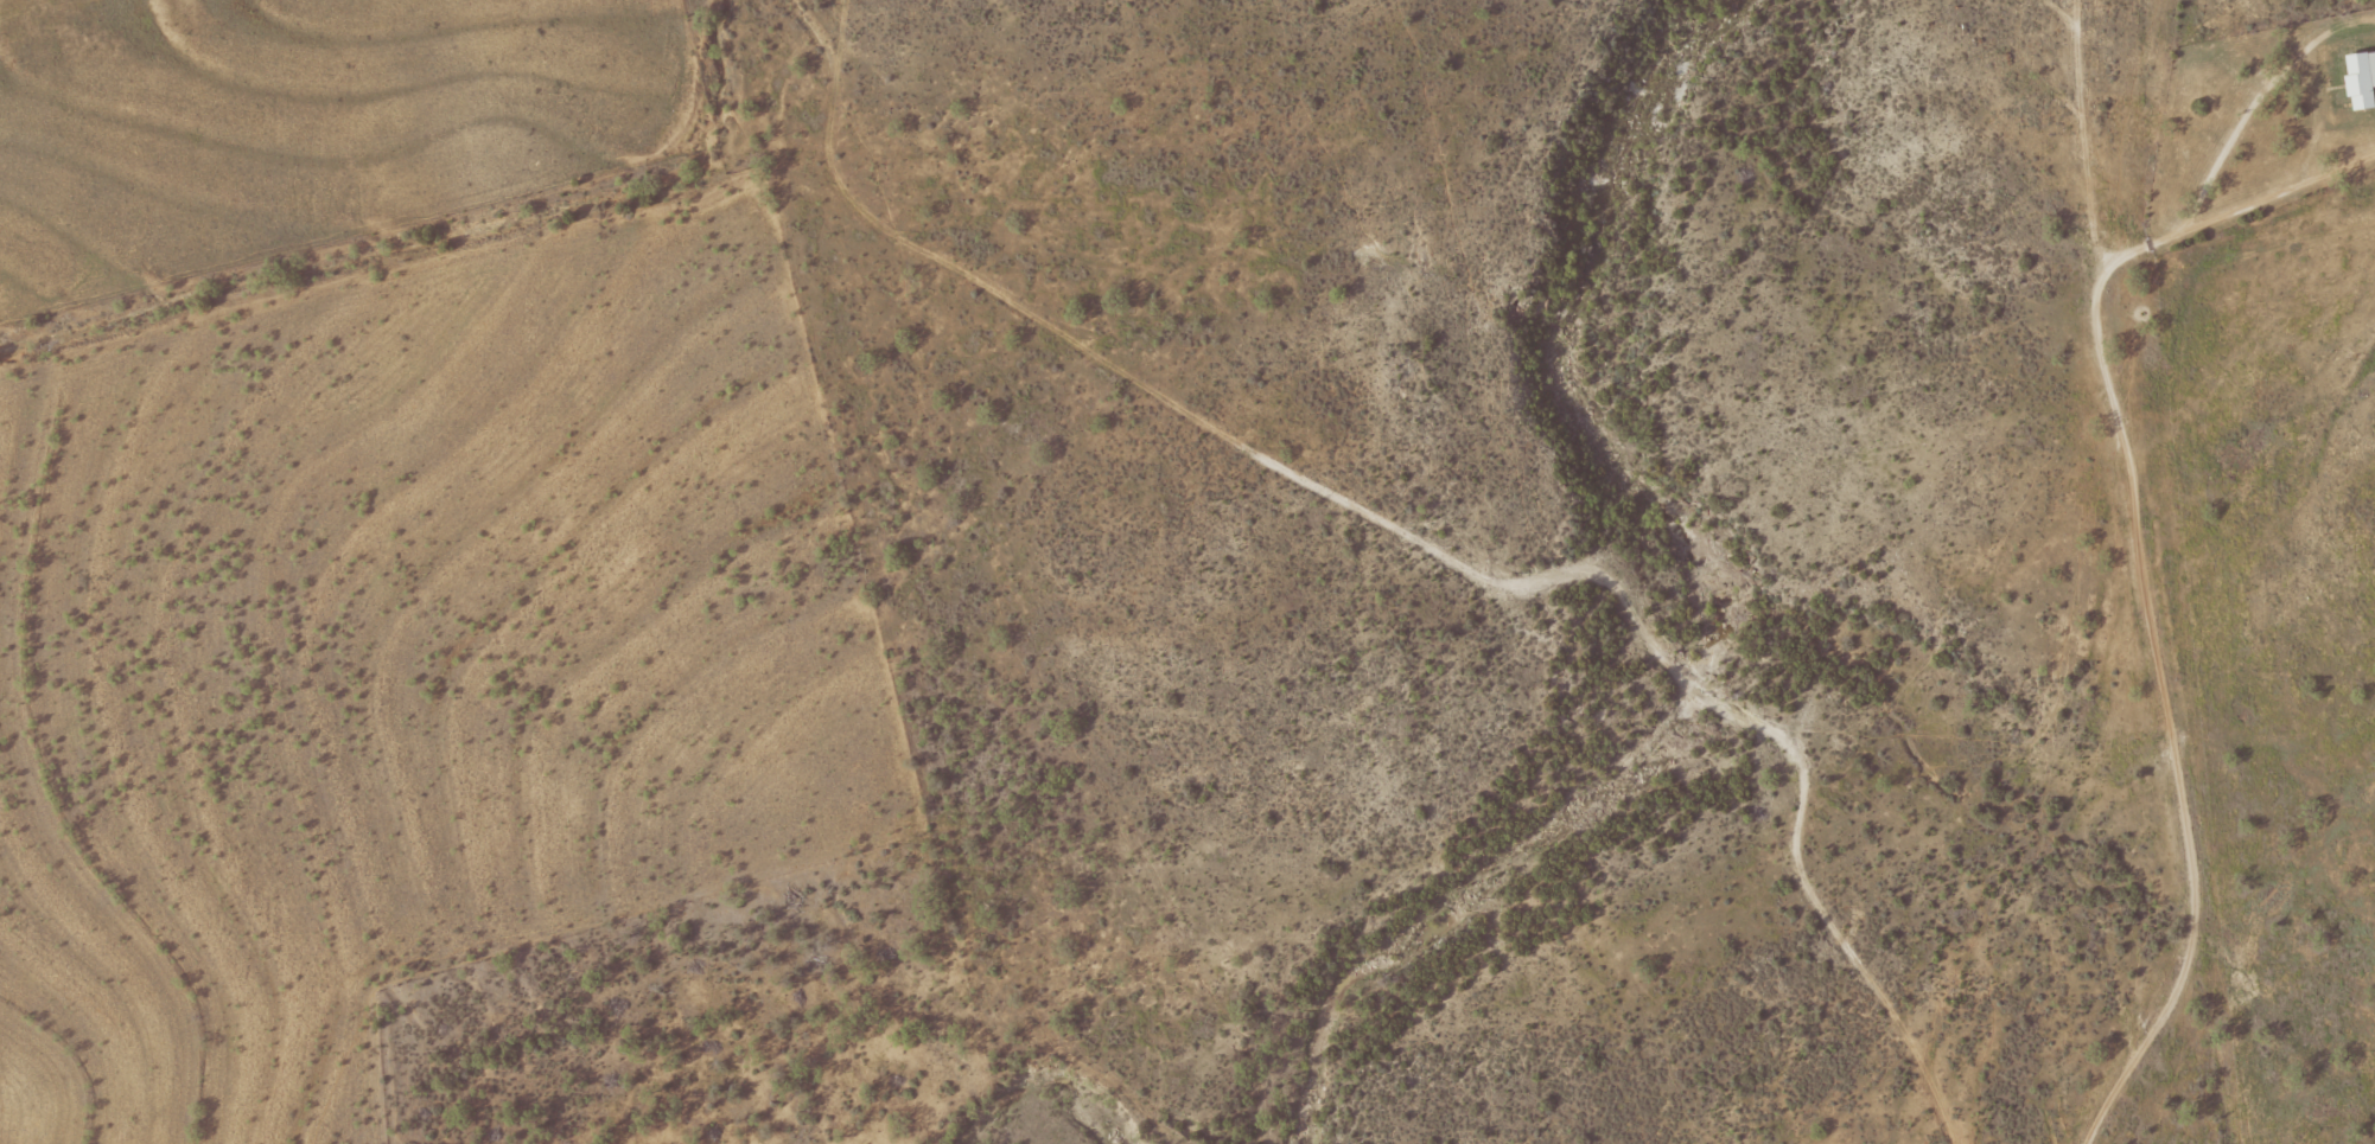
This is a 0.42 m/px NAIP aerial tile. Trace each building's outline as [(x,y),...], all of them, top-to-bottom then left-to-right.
[(2372,86),(2374,86),(2374,50),(2343,54),(2350,109),(2374,106),(2372,86)]
